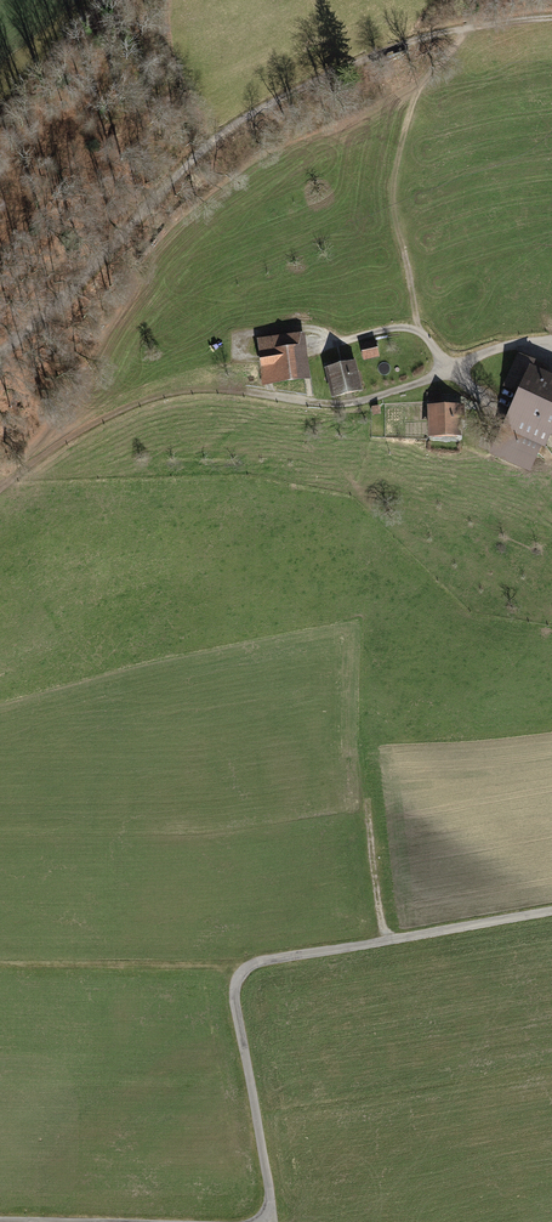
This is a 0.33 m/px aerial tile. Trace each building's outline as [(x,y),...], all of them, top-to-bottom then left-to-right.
[(305,349),(304,336),(259,342),(264,383),(301,378),(298,350),(305,349)] [(361,345),(364,358),(378,355),(376,342),(361,345)] [(506,385),(520,391),(504,426),(502,426),(491,451),(518,464),(524,452),(516,448),(522,435),(539,442),(547,424),(551,427),(551,385),(528,374),(534,363),(519,356),(506,385)] [(352,364),(329,369),(335,395),(358,390),(352,364)] [(461,407),(431,407),(431,412),(432,412),(432,435),(458,435),(458,420),(461,420),(461,407)]
